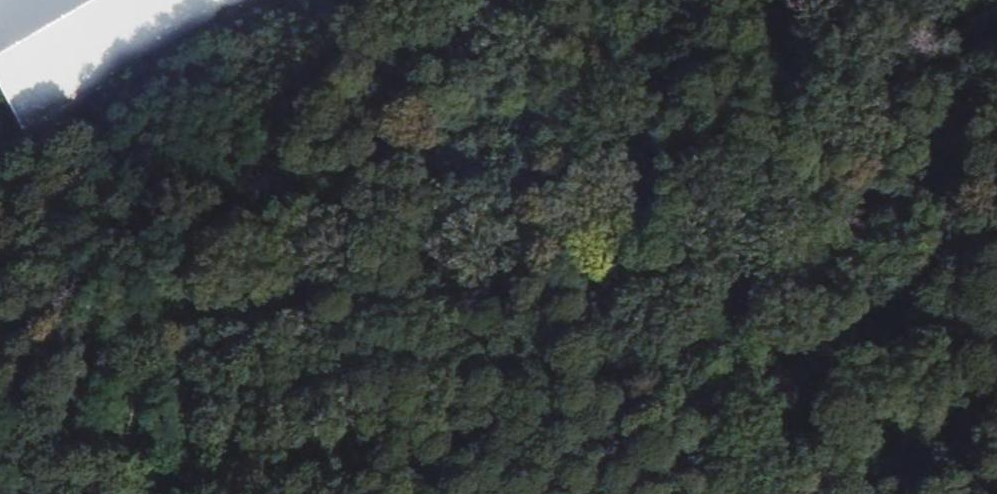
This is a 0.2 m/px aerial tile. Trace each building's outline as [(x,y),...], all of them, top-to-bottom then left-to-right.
[(192,51),(162,0),(0,0),(0,84),(35,143),(192,51)]
